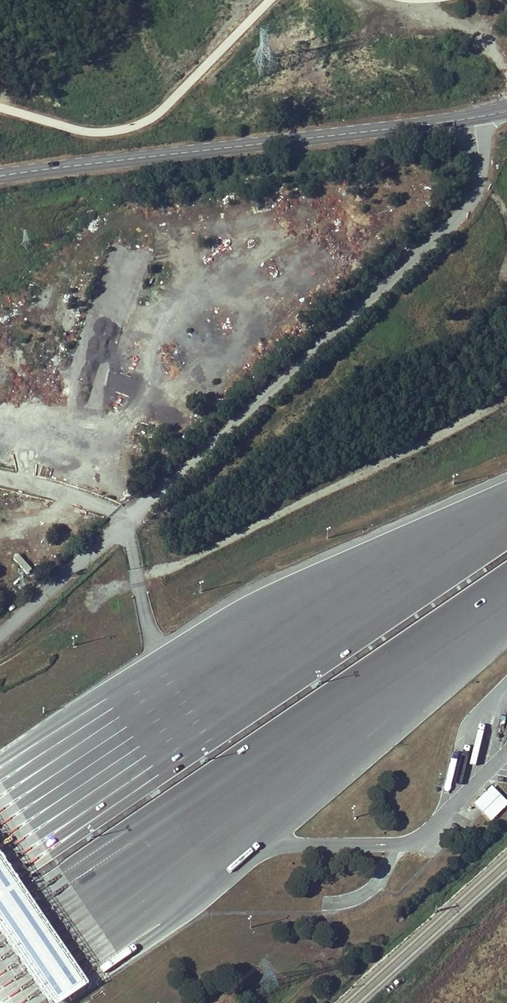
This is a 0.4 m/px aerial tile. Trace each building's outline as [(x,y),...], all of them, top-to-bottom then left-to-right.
[(13,559),(26,574),(32,569),(19,554),(13,559)] [(506,804),(506,799),(492,784),(473,804),(491,821),(506,804)] [(0,858),(0,931),(50,1002),(62,1002),(88,985),(0,858)]
